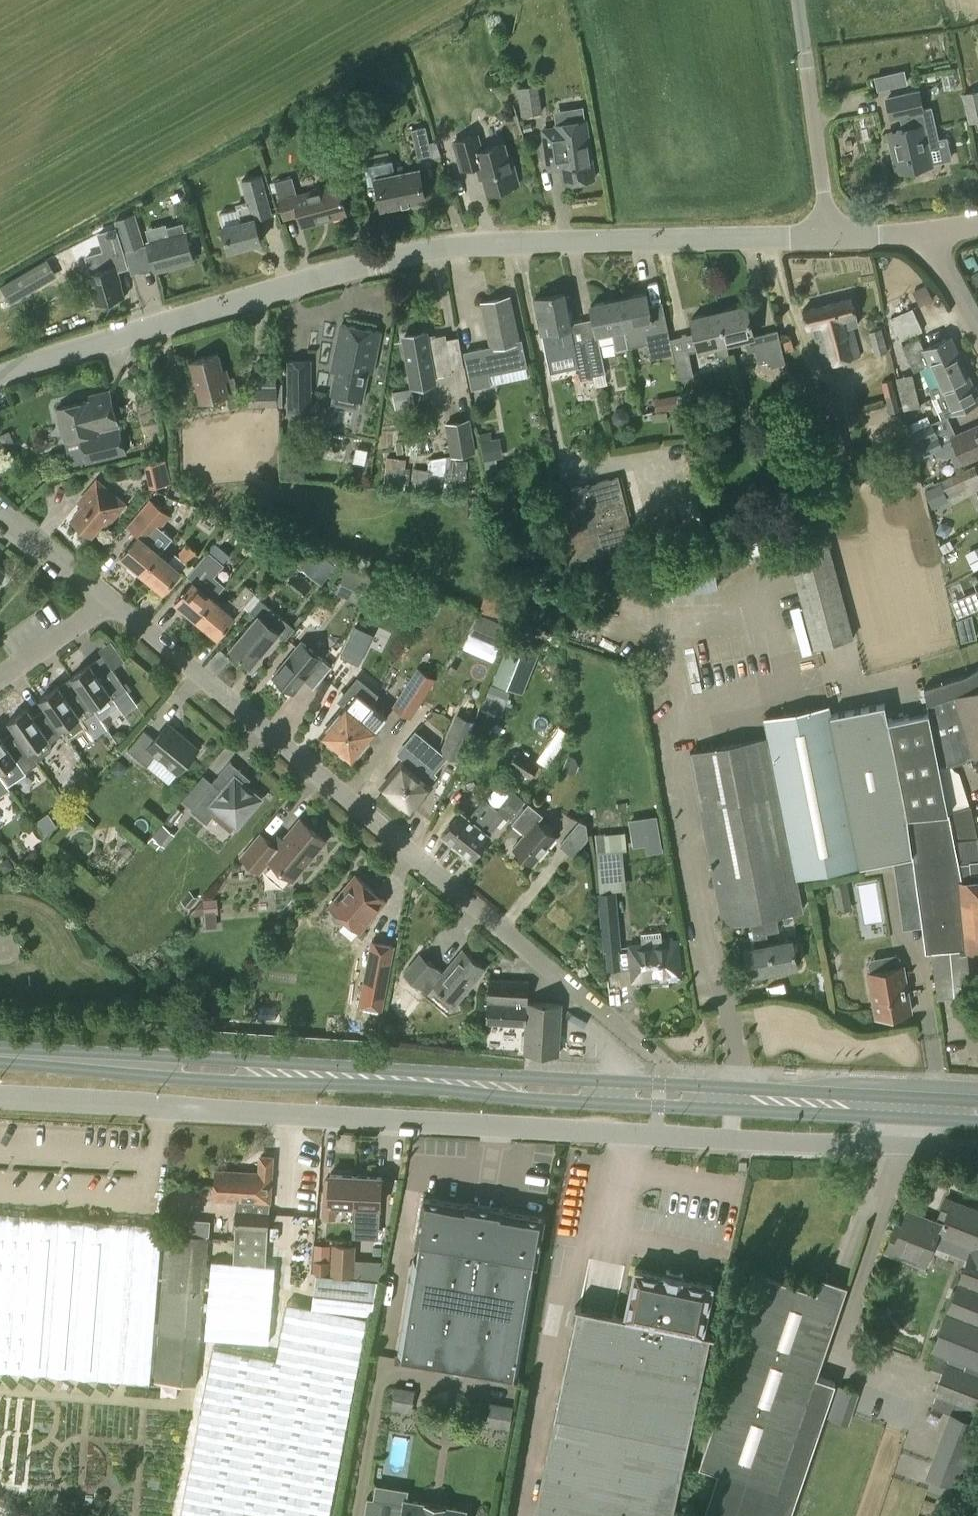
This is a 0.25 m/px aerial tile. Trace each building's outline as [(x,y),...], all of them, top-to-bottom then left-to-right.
[(904,69),(874,76),(877,90),(907,83),(904,69)] [(538,84),(517,87),(521,115),(542,112),(538,84)] [(977,120),(977,89),(965,92),(962,92),(968,123),(977,120)] [(887,132),(897,172),(949,160),(943,138),(938,139),(931,104),(922,107),(923,111),(898,116),(901,129),(887,132)] [(588,138),(585,120),(556,124),(556,127),(543,129),(547,157),(560,155),(564,182),(594,178),(588,138)] [(418,157),(432,154),(425,125),(411,129),(418,157)] [(482,149),(478,133),(452,140),(460,169),(479,164),(487,192),(519,183),(511,157),(508,158),(504,143),(482,149)] [(382,207),(424,199),(418,169),(377,178),(382,207)] [(230,250),(260,241),(254,217),(272,212),(262,173),(241,179),(246,200),(236,203),(240,220),(223,225),(230,250)] [(297,194),(292,176),(275,180),(280,199),(285,217),(299,213),(303,225),(346,214),(338,183),(297,194)] [(124,250),(144,244),(135,213),(115,219),(124,250)] [(185,231),(183,222),(167,226),(170,235),(147,241),(155,270),(193,260),(186,231),(185,231)] [(104,267),(100,254),(84,258),(88,272),(89,272),(98,303),(123,295),(119,281),(121,281),(116,264),(104,267)] [(11,301),(57,275),(47,257),(1,284),(11,301)] [(541,331),(571,325),(564,292),(535,298),(541,331)] [(617,299),(627,346),(647,343),(650,357),(672,353),(666,318),(652,321),(646,292),(617,299)] [(860,356),(850,316),(856,314),(851,297),(803,310),(807,326),(812,325),(823,366),(860,356)] [(506,312),(503,298),(483,302),(492,347),(517,341),(511,311),(506,312)] [(615,349),(627,346),(617,299),(591,304),(597,333),(612,330),(615,349)] [(718,310),(726,343),(754,337),(746,304),(718,310)] [(922,330),(912,307),(890,317),(901,340),(922,330)] [(726,343),(718,310),(691,317),(699,350),(714,346),(715,353),(721,356),(728,354),(726,343)] [(372,372),(380,332),(341,324),(333,364),(337,365),(331,393),(362,399),(368,371),(372,372)] [(874,354),(888,351),(881,328),(868,331),(874,354)] [(426,337),(426,332),(404,336),(412,385),(434,381),(433,376),(452,373),(446,334),(426,337)] [(939,387),(968,374),(951,336),(924,348),(919,336),(902,344),(913,370),(929,363),(939,385),(939,387)] [(586,340),(593,376),(605,373),(598,337),(586,340)] [(785,351),(794,348),(790,337),(782,340),(785,351)] [(592,376),(593,376),(586,340),(573,342),(581,379),(593,377),(592,376)] [(688,351),(673,354),(678,378),(693,375),(688,351)] [(222,369),(218,355),(191,361),(201,400),(227,394),(230,407),(241,404),(234,376),(230,377),(227,367),(222,369)] [(288,409),(311,409),(311,359),(287,360),(288,409)] [(276,382),(276,369),(248,369),(247,405),(276,405),(276,403),(283,403),(282,382),(276,382)] [(903,409),(920,405),(912,373),(895,377),(903,409)] [(977,386),(973,385),(968,374),(939,387),(939,385),(929,390),(942,417),(977,401),(977,397),(977,396),(977,395),(977,389),(977,386)] [(900,410),(892,378),(881,381),(885,398),(886,398),(890,412),(900,410)] [(411,387),(392,390),(395,407),(414,404),(411,387)] [(124,453),(109,390),(89,395),(90,399),(57,407),(64,439),(80,435),(86,462),(124,453)] [(808,414),(834,407),(830,391),(804,397),(808,414)] [(810,429),(825,426),(823,414),(808,417),(810,429)] [(451,456),(476,452),(469,418),(445,422),(451,456)] [(932,423),(909,432),(914,443),(936,433),(932,423)] [(914,443),(920,457),(934,451),(942,447),(945,455),(946,457),(950,455),(955,466),(963,462),(977,456),(977,423),(951,435),(953,438),(941,443),(936,433),(914,443)] [(500,437),(480,441),(484,460),(503,457),(500,437)] [(470,486),(470,474),(466,474),(467,462),(454,461),(452,485),(470,486)] [(403,489),(406,468),(383,465),(380,486),(403,489)] [(965,489),(963,485),(977,479),(977,473),(975,465),(934,483),(935,484),(940,482),(946,497),(947,496),(965,489)] [(441,492),(444,471),(418,468),(415,488),(441,492)] [(168,470),(146,475),(149,487),(171,482),(168,470)] [(637,550),(618,476),(558,491),(570,538),(561,540),(567,562),(602,553),(616,550),(617,555),(637,550)] [(114,515),(125,503),(97,480),(85,494),(89,498),(72,517),(92,534),(111,512),(114,515)] [(946,497),(940,482),(935,484),(924,489),(932,507),(948,499),(947,496),(946,497)] [(141,572),(158,551),(148,542),(171,515),(151,498),(130,522),(142,532),(122,556),(130,563),(128,565),(138,573),(140,571),(141,572)] [(650,546),(705,539),(703,528),(649,536),(650,546)] [(813,647),(853,637),(826,535),(786,545),(813,647)] [(208,548),(199,541),(194,548),(187,542),(177,554),(188,564),(196,554),(200,557),(208,548)] [(964,549),(972,565),(977,562),(977,542),(964,549)] [(658,598),(717,586),(709,543),(649,554),(658,598)] [(321,583),(336,565),(335,564),(339,559),(316,549),(301,567),(321,583)] [(197,619),(214,598),(225,585),(214,575),(224,563),(208,550),(191,571),(197,576),(176,601),(185,608),(183,611),(193,620),(195,617),(197,619)] [(158,551),(141,572),(144,574),(142,577),(152,585),(155,583),(163,590),(181,570),(158,551)] [(362,603),(376,575),(350,562),(336,591),(362,603)] [(501,617),(505,605),(499,603),(503,592),(499,591),(502,581),(486,576),(483,586),(487,587),(479,610),(501,617)] [(214,598),(197,619),(199,620),(196,623),(207,631),(209,628),(218,636),(235,616),(234,615),(255,592),(246,584),(232,600),(229,597),(222,605),(214,598)] [(966,594),(950,601),(957,617),(972,611),(966,594)] [(251,665),(279,631),(287,621),(273,609),(261,598),(250,610),(256,616),(230,647),(251,665)] [(341,656),(359,664),(373,634),(355,625),(341,656)] [(975,629),(959,632),(961,641),(976,637),(975,629)] [(532,687),(542,640),(512,633),(502,680),(532,687)] [(293,692),(314,666),(322,657),(302,640),(294,650),(273,675),(293,692)] [(71,676),(73,678),(95,711),(101,718),(119,705),(114,698),(127,688),(109,663),(105,666),(100,659),(91,665),(90,663),(71,676)] [(421,701),(436,679),(418,667),(393,705),(410,717),(421,701)] [(923,687),(924,690),(928,712),(939,765),(977,753),(977,667),(968,673),(965,675),(923,687)] [(373,704),(371,703),(379,693),(357,675),(344,692),(338,699),(345,705),(322,733),(337,746),(373,704)] [(83,719),(95,711),(73,678),(60,687),(59,685),(40,698),(46,707),(64,732),(69,739),(88,726),(83,719)] [(495,680),(487,700),(505,708),(514,689),(495,680)] [(884,703),(831,714),(860,864),(893,857),(913,852),(907,816),(887,721),(884,703)] [(373,704),(337,746),(352,758),(377,728),(387,716),(373,704)] [(30,750),(48,737),(51,741),(64,732),(46,707),(34,716),(27,707),(9,720),(17,732),(30,750)] [(766,720),(769,736),(796,876),(799,876),(860,864),(831,714),(830,708),(766,720)] [(928,712),(887,721),(907,816),(949,812),(939,765),(928,712)] [(459,760),(476,721),(457,713),(440,751),(415,730),(396,752),(405,760),(402,764),(402,763),(384,785),(410,807),(429,785),(428,784),(437,773),(434,771),(447,756),(444,753),(459,760)] [(198,749),(168,723),(155,738),(144,729),(128,748),(148,765),(157,754),(179,772),(198,749)] [(17,732),(5,741),(0,734),(0,771),(17,759),(25,771),(39,762),(30,750),(17,732)] [(769,736),(690,752),(723,924),(763,916),(775,913),(802,908),(796,876),(769,736)] [(530,778),(539,764),(516,749),(507,764),(530,778)] [(574,774),(577,764),(574,757),(568,754),(561,770),(574,774)] [(237,826),(261,797),(236,776),(241,769),(230,760),(212,781),(214,783),(191,809),(207,822),(218,809),(237,826)] [(10,788),(0,773),(0,796),(10,788)] [(476,827),(458,847),(471,858),(490,835),(489,833),(504,815),(509,819),(525,800),(513,790),(498,808),(497,808),(479,830),(476,827)] [(479,830),(497,808),(484,797),(468,816),(461,811),(442,834),(458,847),(476,827),(479,830)] [(55,808),(62,814),(69,806),(61,800),(55,808)] [(533,863),(556,835),(538,820),(542,814),(528,802),(511,822),(524,833),(513,847),(533,863)] [(949,812),(907,816),(913,852),(922,925),(925,950),(931,950),(966,946),(966,947),(977,946),(977,843),(977,836),(970,805),(949,812)] [(662,811),(634,814),(637,842),(649,841),(650,849),(666,847),(662,811)] [(323,842),(323,838),(301,819),(284,839),(280,836),(274,844),(261,834),(242,857),(259,871),(269,858),(293,878),(323,842)] [(573,856),(588,837),(586,823),(579,820),(558,845),(573,856)] [(165,845),(175,833),(163,823),(148,841),(157,848),(161,842),(165,845)] [(603,879),(628,878),(627,845),(609,846),(608,830),(602,830),(603,879)] [(360,930),(386,900),(355,874),(330,905),(334,908),(333,909),(332,910),(332,912),(332,913),(332,915),(332,916),(332,917),(333,918),(334,919),(335,920),(336,921),(338,921),(339,922),(340,922),(342,922),(343,921),(344,921),(345,920),(346,919),(360,930)] [(603,949),(621,948),(615,889),(598,892),(603,949)] [(210,910),(211,923),(223,923),(221,894),(203,895),(204,911),(210,910)] [(775,913),(763,916),(766,932),(778,930),(775,913)] [(388,981),(395,944),(372,939),(364,976),(388,981)] [(768,943),(773,970),(798,965),(792,939),(768,943)] [(664,976),(679,975),(675,940),(630,945),(633,979),(662,976),(664,976)] [(749,974),(773,970),(768,943),(756,946),(744,948),(749,974)] [(455,1002),(485,967),(464,949),(444,972),(419,952),(403,971),(428,992),(434,984),(455,1002)] [(901,966),(899,956),(895,953),(892,953),(870,957),(867,962),(869,972),(867,972),(875,1016),(911,1010),(903,966),(901,966)] [(559,1053),(561,1003),(528,1002),(529,980),(488,978),(486,1022),(526,1024),(524,1051),(559,1053)] [(270,1201),(272,1157),(260,1156),(259,1173),(216,1170),(215,1198),(238,1199),(234,1261),(211,1260),(205,1337),(270,1342),(275,1265),(266,1264),(267,1246),(269,1213),(270,1201)] [(353,1203),(355,1175),(330,1174),(329,1190),(324,1190),(323,1217),(336,1218),(336,1203),(353,1203)] [(355,1175),(353,1203),(354,1203),(353,1224),(379,1225),(381,1204),(380,1204),(381,1176),(355,1175)] [(463,1203),(424,1196),(416,1242),(419,1243),(417,1258),(414,1258),(397,1359),(517,1379),(534,1278),(531,1277),(533,1262),(536,1262),(544,1216),(504,1210),(505,1208),(464,1201),(463,1203)] [(970,1250),(977,1253),(977,1210),(946,1197),(940,1213),(945,1215),(943,1222),(939,1233),(939,1234),(940,1233),(958,1240),(960,1236),(973,1241),(970,1250)] [(939,1233),(943,1222),(907,1209),(899,1231),(894,1229),(886,1249),(925,1264),(937,1232),(939,1233)] [(163,1225),(0,1212),(0,1369),(150,1381),(162,1238),(163,1225)] [(196,1384),(204,1285),(208,1236),(166,1233),(163,1283),(155,1381),(196,1384)] [(332,1273),(353,1274),(353,1277),(377,1279),(379,1279),(383,1260),(354,1258),(354,1244),(334,1243),(332,1273)] [(970,1250),(949,1307),(933,1345),(934,1345),(927,1362),(942,1368),(933,1389),(977,1407),(977,1253),(970,1250)] [(330,1272),(330,1261),(314,1260),(313,1272),(330,1272)] [(713,1283),(635,1267),(625,1315),(578,1305),(555,1414),(534,1515),(672,1515),(688,1442),(711,1333),(703,1331),(713,1283)] [(371,1313),(377,1279),(353,1277),(316,1274),(315,1279),(311,1307),(371,1313)] [(832,1382),(798,1370),(811,1330),(829,1337),(842,1300),(764,1274),(699,1464),(718,1471),(703,1515),(788,1515),(832,1382)] [(364,1318),(302,1308),(268,1515),(332,1515),(364,1318)] [(203,1393),(233,1394),(233,1375),(204,1374),(203,1393)] [(399,1383),(397,1406),(418,1407),(420,1385),(399,1383)] [(848,1424),(859,1391),(837,1384),(827,1416),(848,1424)] [(495,1421),(515,1424),(518,1401),(498,1399),(495,1421)] [(932,1475),(932,1476),(928,1485),(952,1494),(956,1484),(932,1475)] [(107,1495),(104,1492),(99,1492),(95,1495),(95,1499),(98,1503),(103,1504),(107,1501),(107,1495)] [(465,1509),(405,1498),(402,1515),(464,1515),(465,1509)]
